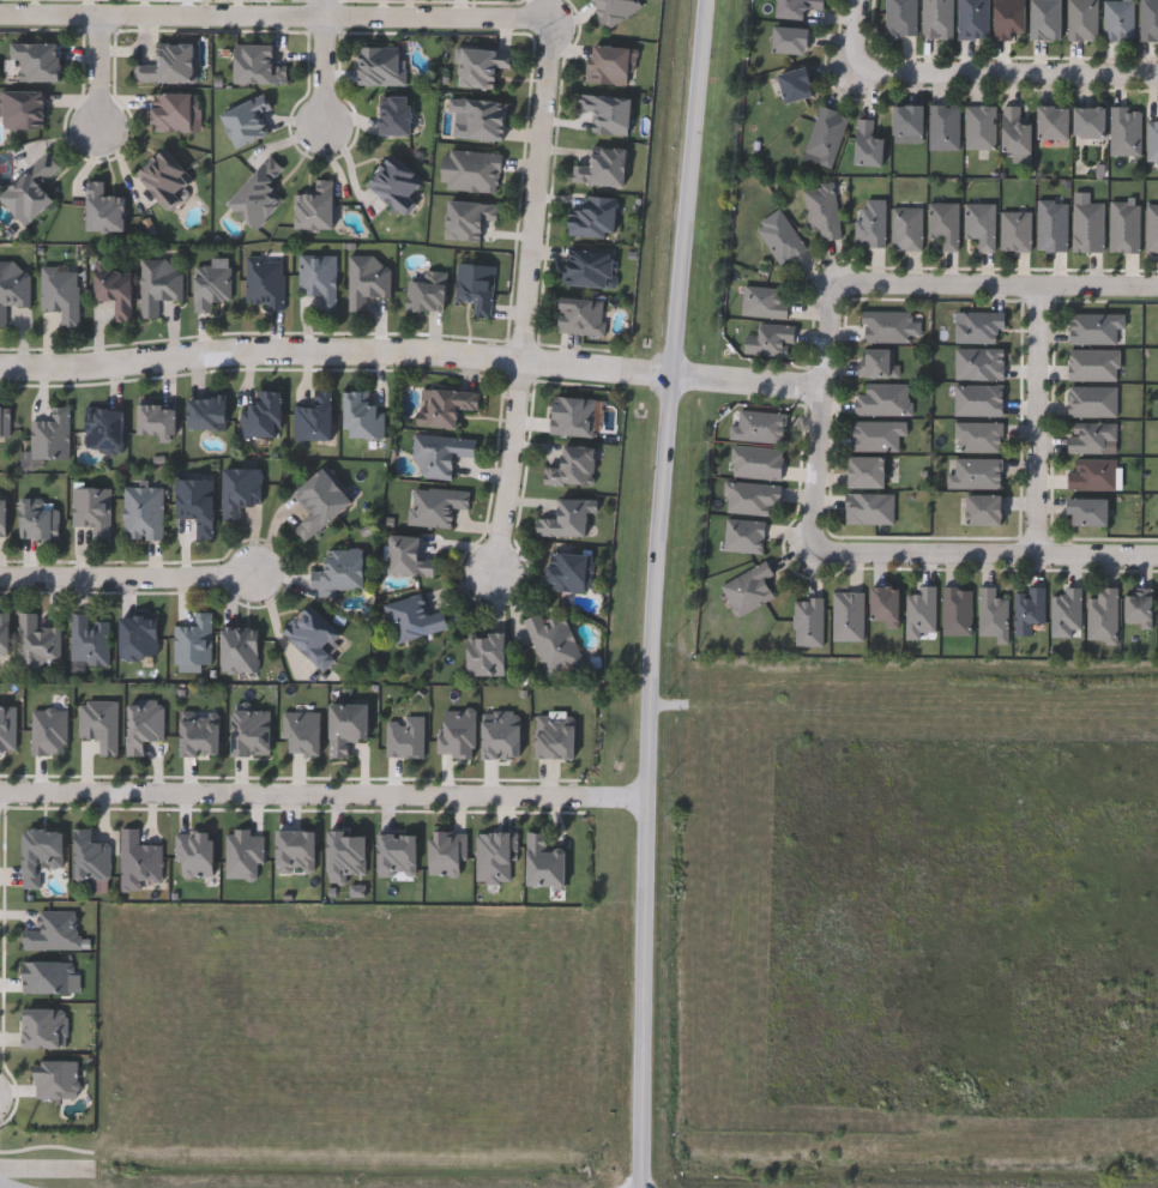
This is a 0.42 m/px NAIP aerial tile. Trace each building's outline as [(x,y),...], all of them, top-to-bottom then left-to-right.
[(607,28),(591,0),(637,0),(641,8),(607,28)] [(773,17),(774,0),(823,0),(822,8),(804,7),(803,18),(773,17)] [(886,35),(886,0),(916,0),(916,35),(886,35)] [(922,37),(922,0),(951,0),(951,37),(922,37)] [(957,37),(957,0),(987,0),(987,37),(957,37)] [(993,38),(993,0),(1023,0),(1023,31),(1012,31),(1012,38),(993,38)] [(1027,38),(1027,0),(1057,0),(1057,38),(1027,38)] [(1067,38),(1067,0),(1096,0),(1096,38),(1067,38)] [(1103,40),(1103,0),(1133,0),(1133,40),(1103,40)] [(1139,40),(1139,0),(1157,0),(1157,40),(1139,40)] [(804,25),(804,52),(770,52),(770,25),(804,25)] [(60,42),(61,80),(20,80),(19,60),(12,60),(12,43),(60,42)] [(133,82),(133,62),(158,64),(158,43),(194,43),(194,82),(133,82)] [(273,44),(273,65),(285,65),(285,83),(235,83),(235,44),(273,44)] [(587,82),(590,44),(634,47),(632,85),(587,82)] [(360,85),(360,46),(404,46),(404,85),(360,85)] [(509,49),(509,68),(495,68),(495,88),(459,86),(460,48),(509,49)] [(782,103),(773,74),(803,65),(813,94),(782,103)] [(43,90),(43,128),(4,128),(4,90),(43,90)] [(193,131),(152,131),(152,92),(193,92),(193,131)] [(631,135),(592,132),(593,115),(579,114),(581,94),(634,98),(631,135)] [(270,108),(261,111),(270,133),(234,146),(221,110),(265,95),(270,108)] [(381,96),(411,96),(411,134),(381,134),(381,96)] [(453,138),(454,114),(454,98),(507,101),(506,139),(453,138)] [(921,103),(921,140),(891,140),(891,103),(921,103)] [(959,103),(959,147),(928,147),(928,103),(959,103)] [(965,147),(965,103),(994,103),(994,147),(965,147)] [(802,153),(820,104),(848,115),(830,164),(802,153)] [(1029,151),(1001,151),(1001,104),(1029,104),(1029,151)] [(1066,138),(1036,138),(1036,105),(1064,105),(1066,138)] [(1103,135),(1072,135),(1072,105),(1103,105),(1103,135)] [(1109,153),(1109,105),(1140,105),(1140,153),(1109,153)] [(877,165),(852,164),(855,117),(879,119),(877,165)] [(1147,119),(1157,119),(1157,158),(1147,158),(1147,119)] [(591,164),(592,146),(628,147),(626,186),(572,182),(573,163),(591,164)] [(135,175),(163,147),(197,181),(169,209),(135,175)] [(501,153),(497,193),(442,189),(445,150),(501,153)] [(54,197),(28,225),(0,199),(46,151),(60,164),(41,185),(54,197)] [(257,228),(228,204),(269,156),(283,168),(267,186),(282,199),(257,228)] [(410,211),(368,189),(384,157),(427,177),(410,211)] [(314,179),(333,179),(333,229),(295,229),(295,193),(314,193),(314,179)] [(104,195),(123,195),(123,233),(86,233),(86,181),(104,181),(104,195)] [(840,236),(819,240),(818,230),(809,231),(802,186),(832,181),(840,236)] [(568,235),(569,205),(584,205),(585,197),(617,198),(616,237),(568,235)] [(885,198),(883,246),(860,246),(860,198),(885,198)] [(495,221),(484,219),(484,240),(447,239),(450,200),(496,203),(495,221)] [(1066,251),(1037,251),(1037,200),(1066,200),(1066,251)] [(1109,251),(1109,200),(1140,200),(1140,251),(1109,251)] [(958,201),(958,251),(940,251),(940,236),(928,236),(928,201),(958,201)] [(994,203),(994,251),(978,251),(978,236),(964,236),(964,203),(994,203)] [(921,249),(891,249),(891,205),(921,205),(921,249)] [(804,247),(780,264),(754,224),(779,209),(804,247)] [(1000,210),(1030,210),(1030,251),(1000,251),(1000,210)] [(614,248),(614,287),(565,285),(565,248),(614,248)] [(297,294),(297,255),(334,255),(334,310),(318,310),(318,294),(297,294)] [(390,266),(390,296),(364,296),(364,312),(348,312),(348,255),(376,255),(376,266),(390,266)] [(246,303),(246,258),(282,258),(282,310),(265,310),(265,303),(246,303)] [(6,327),(0,327),(0,261),(17,261),(17,272),(30,272),(30,306),(6,306),(6,327)] [(140,261),(183,261),(183,300),(158,300),(158,319),(140,319),(140,261)] [(490,318),(474,316),(475,302),(454,301),(457,263),(493,265),(490,318)] [(212,301),(212,312),(195,313),(193,266),(230,265),(231,301),(212,301)] [(114,321),(114,301),(94,301),(94,266),(133,266),(133,321),(114,321)] [(78,326),(60,326),(60,310),(41,310),(41,267),(78,267),(78,326)] [(446,271),(446,310),(406,310),(406,279),(422,279),(422,271),(446,271)] [(740,315),(742,285),(788,288),(785,318),(740,315)] [(560,333),(560,298),(603,298),(603,333),(560,333)] [(919,318),(919,340),(861,340),(861,309),(911,309),(911,318),(919,318)] [(957,340),(957,310),(1001,310),(1001,340),(957,340)] [(1124,327),(1117,327),(1117,343),(1068,343),(1068,312),(1124,312),(1124,327)] [(792,325),(790,356),(743,352),(744,334),(755,336),(756,322),(792,325)] [(861,376),(861,349),(897,349),(897,376),(861,376)] [(1118,349),(1118,379),(1068,379),(1068,349),(1118,349)] [(855,414),(855,384),(910,384),(910,414),(855,414)] [(458,428),(418,426),(420,388),(480,391),(480,410),(459,409),(458,428)] [(241,411),(251,411),(251,390),(282,390),(282,436),(241,436),(241,411)] [(332,440),(294,440),(294,405),(314,405),(314,391),(332,391),(332,440)] [(344,391),(369,391),(369,404),(382,404),(382,438),(344,438),(344,391)] [(551,434),(554,396),(595,399),(592,436),(551,434)] [(227,430),(189,430),(189,397),(227,397),(227,430)] [(176,434),(139,434),(139,405),(176,405),(176,434)] [(30,458),(31,418),(50,420),(50,406),(68,406),(67,458),(30,458)] [(8,436),(0,436),(0,408),(8,408),(8,436)] [(123,451),(86,452),(85,408),(123,408),(123,451)] [(786,412),(784,441),(731,438),(734,408),(786,412)] [(905,435),(898,435),(898,448),(851,448),(851,420),(905,420),(905,435)] [(954,451),(954,421),(1002,421),(1002,451),(954,451)] [(1116,421),(1116,439),(1104,439),(1104,452),(1068,452),(1068,421),(1116,421)] [(477,439),(475,457),(456,454),(453,480),(420,476),(421,465),(411,464),(414,433),(477,439)] [(780,477),(730,474),(731,444),(782,447),(780,477)] [(593,484),(545,484),(545,466),(562,466),(562,446),(593,446),(593,484)] [(881,487),(845,487),(845,456),(881,456),(881,487)] [(1001,458),(1001,486),(947,486),(947,474),(953,474),(953,458),(1001,458)] [(1115,458),(1115,488),(1068,488),(1068,458),(1115,458)] [(354,503),(303,541),(295,529),(310,517),(292,493),(326,468),(354,503)] [(261,469),(261,506),(241,506),(241,520),(224,520),(224,469),(261,469)] [(215,478),(215,538),(195,538),(195,518),(175,518),(175,478),(215,478)] [(778,482),(778,512),(724,511),(725,481),(778,482)] [(72,488),(109,488),(109,539),(91,541),(91,525),(72,526),(72,488)] [(123,538),(123,488),(162,488),(162,538),(123,538)] [(452,527),(409,525),(410,488),(469,490),(468,509),(452,508),(452,527)] [(963,524),(963,494),(1001,495),(1001,524),(963,524)] [(1066,525),(1066,497),(1106,497),(1106,525),(1066,525)] [(20,538),(20,499),(58,499),(58,538),(20,538)] [(590,536),(538,536),(538,518),(559,518),(559,499),(590,499),(590,536)] [(0,500),(0,540),(9,540),(9,500),(0,500)] [(392,533),(430,537),(429,555),(436,555),(435,577),(388,573),(392,533)] [(364,549),(364,589),(334,589),(334,593),(310,593),(310,569),(324,569),(324,549),(364,549)] [(592,553),(592,591),(549,591),(549,553),(592,553)] [(778,592),(735,614),(719,581),(762,560),(778,592)] [(935,585),(935,634),(905,634),(905,593),(918,593),(918,585),(935,585)] [(996,586),(996,596),(1008,596),(1007,640),(996,640),(996,634),(978,634),(979,585),(996,586)] [(897,586),(897,626),(885,626),(885,619),(868,619),(868,586),(897,586)] [(972,634),(942,634),(942,586),(972,586),(972,634)] [(1051,593),(1062,593),(1062,586),(1081,586),(1081,634),(1051,634),(1051,593)] [(1117,586),(1117,640),(1087,640),(1087,597),(1097,597),(1097,586),(1117,586)] [(1044,622),(1032,622),(1032,634),(1015,634),(1015,587),(1044,587),(1044,622)] [(1123,589),(1152,589),(1152,625),(1123,625),(1123,589)] [(387,626),(381,604),(423,595),(428,614),(446,610),(451,629),(398,643),(393,625),(387,626)] [(283,637),(304,604),(342,629),(327,651),(336,656),(327,668),(283,637)] [(211,613),(210,669),(183,668),(183,665),(173,665),(174,625),(194,625),(194,611),(211,613)] [(8,657),(0,657),(0,613),(8,613),(8,657)] [(44,673),(18,671),(18,613),(37,613),(37,627),(60,627),(60,662),(44,661),(44,673)] [(565,614),(585,665),(547,680),(525,620),(541,614),(543,621),(565,614)] [(120,658),(120,615),(157,615),(157,658),(120,658)] [(71,664),(71,616),(107,616),(107,664),(71,664)] [(222,671),(222,627),(258,627),(258,671),(222,671)] [(469,676),(469,634),(507,634),(507,676),(469,676)] [(78,701),(116,701),(116,756),(99,756),(99,738),(78,738),(78,701)] [(369,741),(350,741),(350,758),(330,758),(330,704),(369,704),(369,741)] [(181,755),(181,711),(219,711),(219,755),(181,755)] [(270,711),(270,756),(233,756),(233,711),(270,711)] [(94,828),(94,843),(109,843),(109,880),(74,881),(74,830),(94,828)] [(23,830),(64,831),(64,868),(40,868),(40,888),(23,888),(23,830)] [(120,830),(138,830),(138,844),(162,844),(162,881),(140,881),(140,890),(120,890),(120,830)] [(315,874),(276,874),(276,830),(315,830),(315,874)] [(328,832),(366,832),(366,876),(348,876),(348,882),(328,882),(328,832)] [(527,833),(547,833),(547,851),(567,851),(566,887),(526,886),(527,833)] [(378,876),(378,834),(416,834),(416,876),(378,876)] [(79,949),(22,949),(22,931),(37,931),(37,910),(79,910),(79,949)]
